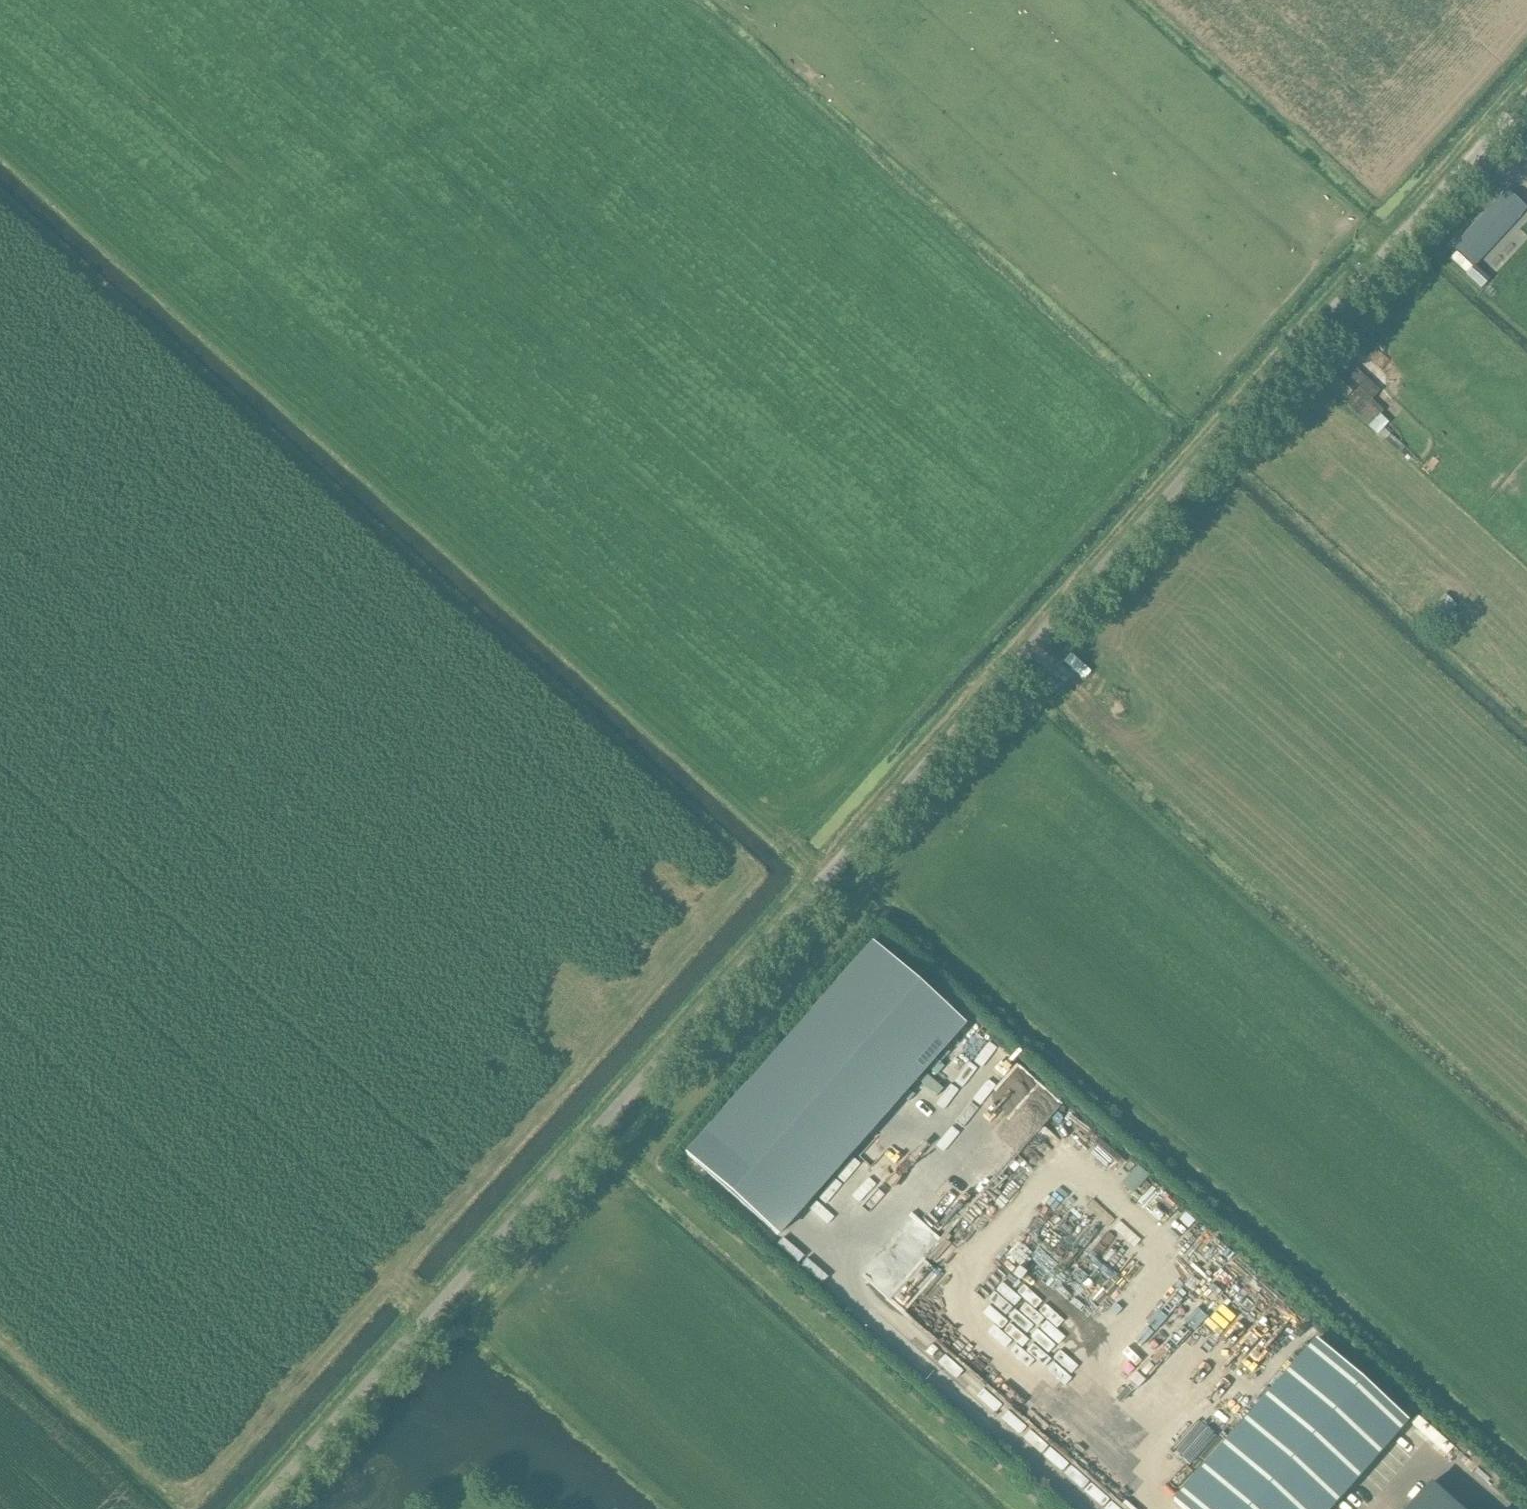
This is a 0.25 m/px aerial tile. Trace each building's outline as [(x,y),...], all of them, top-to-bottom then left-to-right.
[(1502,196),(1450,254),(1471,273),(1523,215),(1502,196)] [(1343,403),(1368,427),(1384,411),(1373,400),(1381,391),(1343,356),(1320,382),(1343,403)] [(1406,447),(1383,426),(1376,433),(1399,454),(1406,447)] [(1427,613),(1444,628),(1456,614),(1452,610),(1457,604),(1444,593),(1427,613)] [(872,944),(686,1154),(778,1235),(964,1025),(872,944)] [(1145,1168),(1130,1186),(1140,1194),(1156,1176),(1145,1168)] [(1174,1500),(1184,1508),(1329,1508),(1406,1422),(1314,1341),(1174,1500)] [(1428,1486),(1408,1508),(1455,1508),(1428,1486)]
